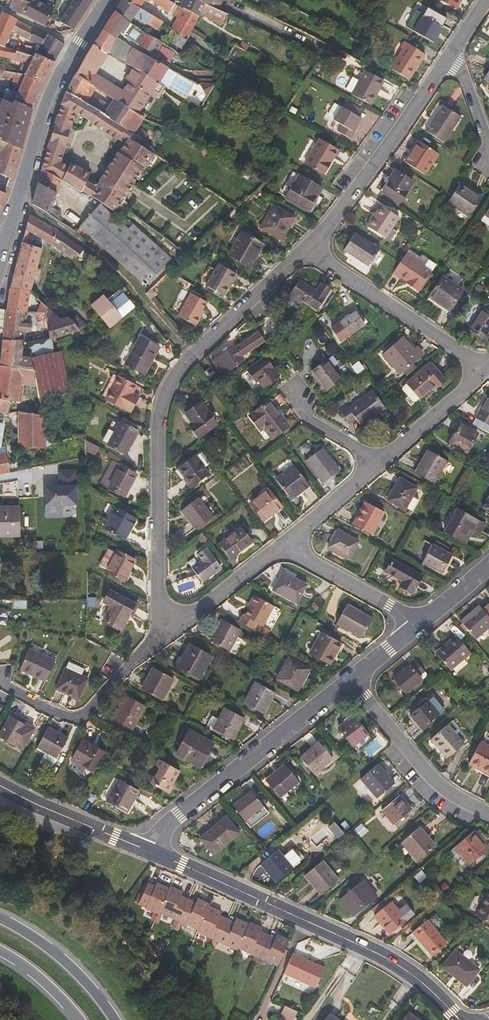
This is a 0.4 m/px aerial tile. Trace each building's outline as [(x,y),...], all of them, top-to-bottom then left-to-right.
[(23,0),(13,0),(9,8),(24,15),(29,4),(23,0)] [(29,4),(24,15),(45,25),(51,14),(53,10),(35,0),(23,0),(29,4)] [(93,0),(73,0),(60,20),(60,21),(73,30),(93,0)] [(134,16),(146,24),(146,23),(157,29),(162,21),(139,8),(125,0),(122,0),(115,11),(130,21),(134,16)] [(139,8),(144,0),(150,3),(151,0),(170,13),(175,4),(173,3),(168,0),(125,0),(139,8)] [(198,0),(175,0),(173,3),(175,4),(179,6),(198,16),(203,9),(207,17),(221,25),(228,14),(217,9),(198,0)] [(217,9),(222,0),(198,0),(217,9)] [(456,9),(461,0),(440,0),(456,9)] [(189,39),(198,16),(179,6),(173,16),(177,18),(171,28),(187,38),(189,39)] [(447,19),(427,7),(414,31),(433,43),(447,19)] [(130,21),(115,11),(108,22),(121,32),(139,45),(155,55),(159,47),(163,41),(130,21)] [(64,44),(48,35),(2,13),(1,15),(0,17),(0,45),(5,47),(12,32),(39,46),(36,53),(54,62),(59,53),(64,44)] [(121,32),(108,22),(104,28),(118,38),(121,32)] [(154,59),(132,48),(118,38),(104,28),(94,44),(109,53),(125,62),(132,66),(132,67),(144,74),(154,59)] [(409,80),(425,55),(405,41),(401,47),(403,49),(390,68),(409,80)] [(136,113),(151,90),(159,95),(164,87),(160,84),(157,82),(144,74),(132,67),(125,78),(129,80),(122,92),(94,74),(98,70),(109,53),(94,44),(88,52),(75,75),(96,88),(112,99),(136,113)] [(347,53),(330,44),(327,49),(344,58),(347,53)] [(14,59),(24,61),(24,63),(26,64),(25,66),(29,68),(25,75),(43,83),(54,62),(36,53),(34,56),(17,51),(5,47),(0,45),(0,56),(14,59)] [(159,47),(155,55),(170,62),(174,56),(159,47)] [(157,82),(167,68),(167,67),(161,63),(154,59),(144,74),(157,82)] [(0,64),(0,71),(3,72),(2,76),(14,78),(13,83),(21,87),(18,92),(16,91),(15,93),(7,89),(3,98),(4,99),(32,109),(43,83),(25,75),(5,71),(6,65),(0,64)] [(175,73),(167,68),(157,82),(160,84),(164,87),(167,88),(185,99),(195,83),(176,73),(175,73)] [(371,105),(384,81),(365,70),(351,94),(371,105)] [(136,113),(112,99),(96,88),(75,75),(66,92),(100,111),(125,128),(134,134),(144,118),(136,113)] [(215,84),(200,83),(207,97),(215,84)] [(42,169),(64,181),(80,191),(82,192),(82,191),(99,201),(111,187),(102,182),(101,184),(89,177),(91,173),(71,162),(69,167),(60,162),(66,142),(69,132),(70,128),(76,112),(94,122),(93,123),(108,133),(109,131),(118,138),(125,128),(100,111),(66,92),(61,104),(55,123),(54,127),(51,135),(50,138),(50,140),(46,155),(42,169)] [(32,110),(32,109),(4,99),(0,115),(0,138),(21,149),(29,120),(32,110)] [(341,107),(334,103),(328,114),(329,117),(333,120),(334,120),(341,107)] [(444,142),(460,116),(443,105),(426,130),(444,142)] [(291,106),(289,111),(296,114),(298,110),(291,106)] [(356,125),(360,117),(341,107),(334,120),(342,125),(338,132),(351,139),(355,132),(352,131),(356,125)] [(155,155),(140,145),(143,140),(134,134),(125,128),(118,138),(109,131),(108,133),(118,140),(119,138),(127,143),(121,153),(120,152),(110,168),(106,174),(102,180),(103,181),(102,182),(111,187),(99,201),(100,202),(122,218),(127,209),(128,210),(129,208),(123,204),(127,198),(126,198),(131,190),(135,184),(135,183),(144,169),(145,170),(155,155)] [(10,178),(12,179),(16,167),(21,149),(0,138),(0,149),(2,150),(0,156),(0,173),(10,178)] [(324,174),(338,150),(319,139),(305,163),(324,174)] [(425,174),(438,153),(419,141),(405,161),(425,174)] [(57,193),(64,181),(42,169),(38,182),(57,193)] [(414,182),(395,169),(388,180),(389,181),(382,191),(399,203),(414,182)] [(322,187),(293,171),(289,178),(295,182),(287,198),(306,209),(314,193),(318,195),(322,187)] [(46,212),(57,193),(38,182),(32,204),(46,212)] [(481,197),(460,183),(448,202),(469,216),(481,197)] [(306,209),(309,210),(318,195),(314,193),(306,209)] [(118,219),(100,203),(80,226),(92,237),(106,220),(114,224),(118,219)] [(289,228),(295,217),(274,204),(260,228),(280,239),(287,227),(289,228)] [(399,217),(381,205),(368,226),(385,238),(399,217)] [(31,292),(42,249),(27,243),(30,232),(51,244),(75,260),(84,249),(83,248),(58,230),(30,214),(22,241),(10,288),(31,292)] [(171,258),(132,224),(129,229),(118,219),(114,224),(106,220),(92,237),(146,285),(171,258)] [(88,241),(92,237),(80,226),(76,231),(88,241)] [(282,240),(289,228),(287,227),(280,239),(282,240)] [(250,267),(263,244),(242,232),(229,255),(250,267)] [(380,249),(355,232),(343,250),(368,266),(380,249)] [(431,272),(436,264),(422,254),(421,257),(409,249),(406,253),(426,266),(424,268),(431,272)] [(419,291),(431,272),(424,268),(426,266),(406,253),(404,256),(393,273),(399,276),(400,275),(408,281),(406,283),(419,291)] [(224,296),(237,273),(219,263),(206,286),(224,296)] [(457,284),(462,280),(451,270),(447,274),(457,284)] [(455,301),(462,290),(443,277),(430,296),(449,309),(455,301)] [(316,309),(325,296),(330,289),(321,284),(316,292),(299,280),(291,292),(292,293),(303,300),(316,309)] [(121,287),(109,298),(112,301),(124,290),(121,287)] [(28,311),(31,292),(10,288),(6,310),(26,311),(28,311)] [(122,317),(135,306),(124,293),(111,304),(98,315),(109,328),(122,317)] [(196,326),(204,311),(202,310),(207,302),(191,293),(178,316),(196,326)] [(297,309),(303,300),(292,293),(286,302),(297,309)] [(111,304),(103,294),(90,305),(98,315),(111,304)] [(455,313),(460,305),(455,301),(449,309),(455,313)] [(45,312),(47,307),(41,302),(37,312),(45,312)] [(80,331),(67,317),(61,319),(47,307),(45,312),(47,319),(50,338),(80,331)] [(488,334),(488,311),(483,307),(469,329),(485,340),(488,334)] [(349,335),(364,324),(354,309),(344,316),(346,318),(340,322),(341,323),(332,329),(340,341),(349,335)] [(32,331),(32,324),(36,324),(36,320),(36,312),(28,311),(26,311),(6,310),(3,332),(2,340),(23,340),(22,341),(24,341),(25,331),(32,331)] [(47,319),(45,312),(37,312),(36,312),(36,320),(47,319)] [(242,356),(265,340),(259,332),(236,347),(235,346),(213,361),(222,374),(244,360),(242,356)] [(143,374),(154,355),(155,356),(160,346),(140,336),(125,364),(143,374)] [(400,374),(423,354),(417,347),(414,350),(403,337),(384,354),(400,374)] [(37,386),(40,396),(70,390),(62,351),(54,352),(50,338),(26,340),(30,356),(33,370),(37,386)] [(22,341),(23,340),(2,340),(0,361),(0,366),(20,368),(21,356),(22,341)] [(33,370),(30,356),(21,356),(20,368),(27,369),(33,370)] [(279,376),(265,358),(248,370),(256,381),(258,379),(264,387),(279,376)] [(342,380),(327,359),(312,370),(327,391),(342,380)] [(359,362),(352,367),(358,376),(365,371),(361,366),(359,362)] [(445,380),(431,363),(407,383),(420,398),(435,385),(437,387),(445,380)] [(27,369),(20,368),(0,366),(0,411),(8,413),(11,400),(22,402),(25,384),(27,369)] [(209,379),(216,373),(211,367),(204,372),(209,379)] [(37,386),(33,370),(27,369),(25,384),(37,386)] [(137,402),(144,389),(119,375),(106,399),(131,412),(137,402)] [(420,398),(407,383),(403,386),(402,389),(413,401),(416,401),(420,398)] [(360,425),(385,408),(373,390),(348,408),(347,406),(340,411),(349,423),(356,419),(360,425)] [(488,395),(475,418),(488,425),(488,396),(488,395)] [(288,426),(270,401),(250,415),(261,430),(264,428),(272,438),(288,426)] [(217,424),(201,402),(186,413),(193,423),(190,425),(199,438),(217,424)] [(52,444),(45,415),(19,411),(19,448),(46,447),(52,444)] [(109,444),(120,424),(113,420),(102,440),(109,444)] [(125,454),(137,430),(121,422),(120,424),(109,444),(108,445),(125,454)] [(5,447),(0,447),(3,426),(0,424),(0,474),(9,473),(5,447)] [(467,452),(477,434),(460,424),(450,443),(467,452)] [(95,453),(98,446),(85,439),(85,447),(95,453)] [(339,470),(322,448),(306,460),(323,483),(339,470)] [(433,482),(445,460),(426,450),(415,472),(433,482)] [(208,474),(195,456),(178,468),(192,486),(208,474)] [(114,462),(102,484),(125,496),(136,474),(114,462)] [(309,485),(294,466),(276,479),(291,499),(309,485)] [(76,503),(75,470),(61,470),(62,486),(51,486),(46,491),(46,514),(62,514),(62,508),(65,504),(76,503)] [(410,500),(417,487),(399,478),(387,500),(405,509),(406,508),(410,500)] [(264,520),(281,506),(269,490),(251,503),(264,520)] [(212,517),(197,498),(182,510),(197,529),(212,517)] [(410,500),(406,508),(412,511),(416,504),(410,500)] [(384,511),(365,502),(353,524),(372,534),(384,511)] [(19,507),(0,508),(0,535),(19,535),(19,507)] [(125,540),(137,518),(116,507),(104,528),(125,540)] [(484,524),(457,509),(445,531),(465,542),(472,529),(480,533),(484,524)] [(237,552),(253,541),(242,527),(220,545),(230,559),(238,553),(237,552)] [(349,558),(358,541),(338,530),(329,547),(349,558)] [(45,549),(44,531),(35,531),(36,549),(45,549)] [(449,548),(439,543),(437,548),(446,553),(449,548)] [(443,573),(452,555),(446,553),(437,548),(432,545),(422,562),(443,573)] [(212,555),(206,548),(198,554),(203,561),(193,569),(202,581),(221,567),(220,565),(212,555)] [(124,581),(135,560),(117,550),(116,552),(110,549),(100,566),(107,569),(106,572),(124,581)] [(215,553),(212,555),(220,565),(222,563),(215,553)] [(422,576),(392,559),(386,571),(404,580),(400,587),(412,594),(422,576)] [(297,603),(306,585),(283,572),(273,590),(297,603)] [(122,631),(135,604),(109,590),(104,601),(112,606),(103,621),(122,631)] [(274,606),(256,596),(253,597),(251,600),(252,603),(249,609),(245,616),(243,615),(239,622),(253,629),(256,623),(262,626),(274,606)] [(14,599),(14,608),(26,609),(26,599),(14,599)] [(363,638),(373,618),(348,604),(337,623),(363,638)] [(488,626),(488,616),(480,605),(461,621),(475,638),(488,626)] [(0,614),(0,622),(7,623),(9,610),(1,608),(0,614)] [(229,651),(241,630),(222,619),(210,640),(229,651)] [(329,664),(341,643),(322,632),(310,654),(329,664)] [(471,653),(456,635),(446,643),(447,645),(437,654),(450,670),(471,653)] [(437,654),(447,645),(446,643),(435,652),(437,654)] [(199,678),(211,656),(190,644),(178,666),(199,678)] [(47,681),(56,661),(29,649),(20,669),(47,681)] [(297,691),(310,668),(290,656),(276,680),(297,691)] [(428,675),(417,661),(394,679),(405,693),(428,675)] [(78,698),(88,679),(81,675),(84,669),(69,662),(57,688),(78,698)] [(161,700),(173,678),(154,667),(142,689),(161,700)] [(263,714),(275,692),(256,682),(244,703),(263,714)] [(132,730),(146,706),(127,695),(120,709),(119,708),(113,719),(132,730)] [(422,729),(445,710),(433,696),(410,715),(422,729)] [(336,711),(343,720),(352,713),(345,704),(336,711)] [(233,739),(244,718),(226,707),(214,729),(233,739)] [(368,734),(352,713),(343,720),(346,723),(339,729),(352,746),(354,748),(357,750),(372,738),(368,734)] [(24,722),(23,724),(11,717),(0,735),(0,736),(22,749),(34,729),(24,722)] [(464,743),(448,724),(430,739),(447,758),(464,743)] [(57,758),(69,738),(49,727),(37,747),(57,758)] [(200,767),(214,743),(189,730),(176,754),(200,767)] [(481,741),(488,746),(488,738),(484,735),(481,741)] [(104,752),(83,740),(72,759),(81,765),(83,762),(95,769),(104,752)] [(333,758),(319,741),(300,757),(314,774),(333,758)] [(481,741),(469,763),(488,774),(488,746),(481,741)] [(167,792),(180,770),(160,759),(156,765),(157,766),(159,769),(155,776),(151,776),(151,775),(147,781),(167,792)] [(352,764),(359,772),(369,764),(365,760),(360,764),(357,760),(352,764)] [(95,769),(83,762),(81,765),(93,771),(95,769)] [(377,798),(393,784),(384,775),(386,773),(378,763),(361,778),(377,798)] [(299,781),(285,764),(266,780),(280,797),(299,781)] [(395,783),(386,773),(384,775),(393,784),(395,783)] [(126,813),(139,791),(119,780),(107,802),(126,813)] [(263,805),(251,790),(232,804),(245,820),(263,805)] [(394,825),(412,810),(400,795),(381,810),(394,825)] [(239,832),(225,816),(213,827),(214,828),(201,840),(214,855),(239,832)] [(345,820),(341,824),(346,830),(350,827),(345,820)] [(201,840),(214,828),(213,827),(199,838),(201,840)] [(427,836),(419,827),(417,829),(425,838),(427,836)] [(435,845),(427,836),(425,838),(417,829),(402,842),(417,860),(435,845)] [(474,830),(454,846),(470,864),(488,848),(474,830)] [(277,882),(294,868),(278,849),(261,864),(277,882)] [(321,894),(339,879),(323,860),(304,875),(321,894)] [(354,916),(377,896),(363,879),(340,899),(354,916)] [(159,912),(170,888),(157,883),(156,886),(154,890),(146,887),(139,902),(147,906),(146,908),(158,914),(159,912)] [(139,902),(146,887),(144,886),(137,901),(139,902)] [(179,921),(186,905),(179,902),(181,895),(183,892),(171,886),(170,888),(159,912),(174,919),(179,921)] [(488,894),(476,915),(488,922),(488,894)] [(186,905),(189,898),(181,895),(179,902),(186,905)] [(193,909),(196,902),(189,898),(186,905),(193,909)] [(199,930),(209,906),(210,904),(198,899),(196,902),(193,909),(186,905),(179,921),(183,923),(199,930)] [(406,920),(391,901),(374,915),(390,934),(406,920)] [(213,939),(218,941),(225,925),(217,922),(220,915),(222,912),(209,906),(199,930),(198,932),(213,939)] [(437,913),(430,917),(435,927),(443,923),(437,913)] [(225,925),(228,918),(220,915),(217,922),(225,925)] [(238,948),(249,924),(236,918),(235,922),(232,928),(225,925),(218,941),(237,950),(238,948)] [(232,928),(235,922),(228,918),(225,925),(232,928)] [(447,943),(427,919),(412,932),(432,956),(447,943)] [(258,956),(265,941),(258,937),(261,930),(262,928),(250,922),(249,924),(238,948),(254,955),(258,956)] [(265,941),(268,934),(261,930),(258,937),(265,941)] [(278,965),(289,940),(277,934),(276,937),(272,944),(265,941),(258,956),(262,958),(278,965)] [(272,944),(276,937),(268,934),(265,941),(272,944)] [(479,969),(455,951),(443,966),(467,985),(479,969)] [(316,987),(325,967),(294,953),(285,973),(289,975),(316,987)] [(289,975),(285,973),(280,982),(285,984),(289,975)] [(285,1019),(293,1019),(297,1011),(272,1000),(267,1012),(285,1019)]
